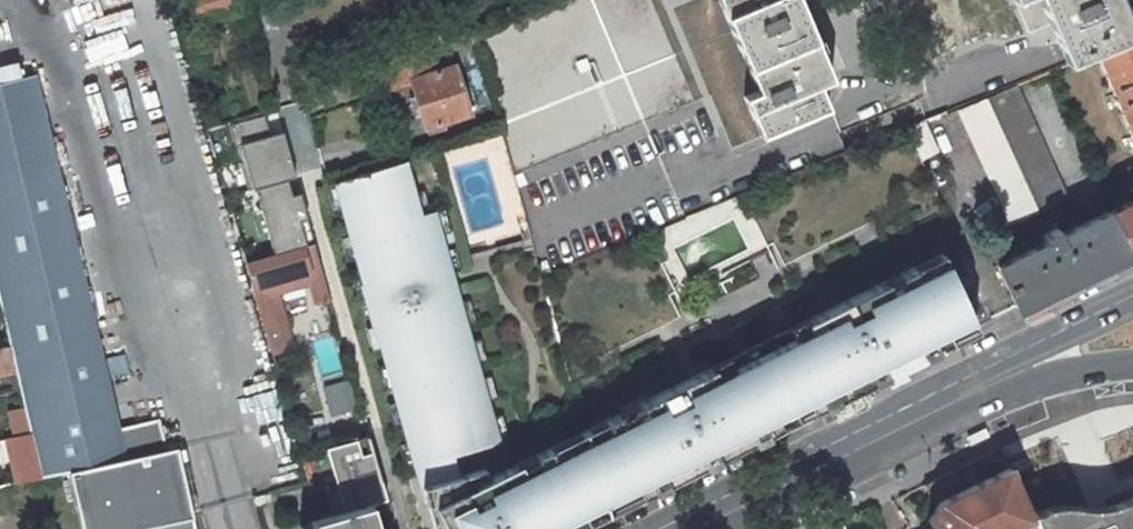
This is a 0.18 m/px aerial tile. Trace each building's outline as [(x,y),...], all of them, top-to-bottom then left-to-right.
[(190,20),(197,18),(191,0),(184,0),(190,20)] [(237,7),(235,0),(191,0),(197,18),(237,7)] [(758,91),(745,97),(761,135),(828,107),(817,84),(831,78),(797,0),(720,0),(758,91)] [(1022,19),(1044,9),(1067,63),(1095,51),(1132,36),(1132,34),(1119,0),(1014,0),(1022,19)] [(1095,51),(1132,140),(1132,36),(1095,51)] [(441,40),(430,44),(433,50),(444,46),(441,40)] [(430,44),(377,65),(387,92),(413,84),(429,133),(446,128),(444,122),(470,114),(455,66),(446,69),(442,59),(444,46),(433,50),(430,44)] [(586,58),(576,62),(580,73),(591,68),(586,58)] [(102,369),(33,74),(0,81),(0,298),(20,387),(102,369)] [(498,82),(491,85),(495,97),(503,94),(498,82)] [(1040,213),(1069,200),(1016,85),(987,97),(1039,210),(1040,213)] [(1010,223),(1039,210),(987,97),(958,110),(1010,223)] [(242,191),(296,176),(294,168),(286,139),(273,133),(269,133),(263,113),(222,124),(228,146),(230,145),(235,162),(233,163),(242,191)] [(919,159),(938,151),(925,123),(906,131),(919,159)] [(417,214),(402,161),(335,181),(363,282),(359,284),(375,339),(379,338),(415,466),(452,455),(497,443),(431,211),(417,214)] [(291,194),(260,204),(274,254),(314,242),(302,199),(291,194)] [(1108,212),(1131,254),(1132,253),(1132,199),(1108,212)] [(1045,243),(996,266),(1018,309),(1131,254),(1108,212),(1061,235),(1057,227),(1041,235),(1045,243)] [(329,297),(314,242),(274,254),(245,262),(270,348),(281,345),(293,341),(278,291),(298,286),(302,279),(309,277),(315,301),(329,297)] [(944,264),(940,255),(911,269),(916,278),(944,264)] [(609,430),(587,441),(595,472),(599,486),(606,513),(645,495),(767,434),(764,427),(823,397),(827,404),(978,329),(944,264),(916,278),(911,269),(897,276),(901,285),(890,291),(885,282),(630,408),(635,418),(623,423),(619,414),(604,421),(609,430)] [(897,276),(885,282),(890,291),(901,285),(897,276)] [(295,348),(293,341),(281,345),(283,352),(295,348)] [(0,347),(0,373),(16,369),(10,345),(0,347)] [(159,419),(115,428),(102,369),(20,387),(31,432),(41,477),(69,471),(166,450),(159,419)] [(290,465),(279,384),(243,388),(254,470),(290,465)] [(635,418),(630,408),(619,414),(623,423),(635,418)] [(609,430),(604,421),(584,431),(587,441),(609,430)] [(421,486),(433,528),(574,528),(606,513),(599,486),(595,472),(587,441),(584,431),(535,456),(539,465),(524,473),(519,463),(490,478),(484,468),(458,476),(421,486)] [(31,432),(7,438),(17,484),(41,478),(41,477),(31,432)] [(371,504),(386,499),(367,436),(325,448),(343,512),(310,521),(312,528),(378,528),(371,504)] [(177,447),(166,450),(69,471),(76,504),(82,528),(196,528),(177,447)] [(1032,518),(1032,516),(1007,460),(1001,447),(927,483),(933,494),(930,498),(937,503),(926,521),(930,523),(927,528),(1010,528),(1032,518)] [(452,455),(415,466),(421,486),(458,476),(452,455)] [(539,465),(535,456),(519,463),(524,473),(539,465)] [(927,483),(923,484),(930,498),(933,494),(927,483)] [(1032,516),(1032,518),(1037,528),(1132,528),(1132,498),(1125,502),(1111,506),(1097,508),(1083,509),(1065,507),(1053,508),(1042,511),(1032,516)] [(921,528),(927,528),(930,523),(926,521),(921,528)]
